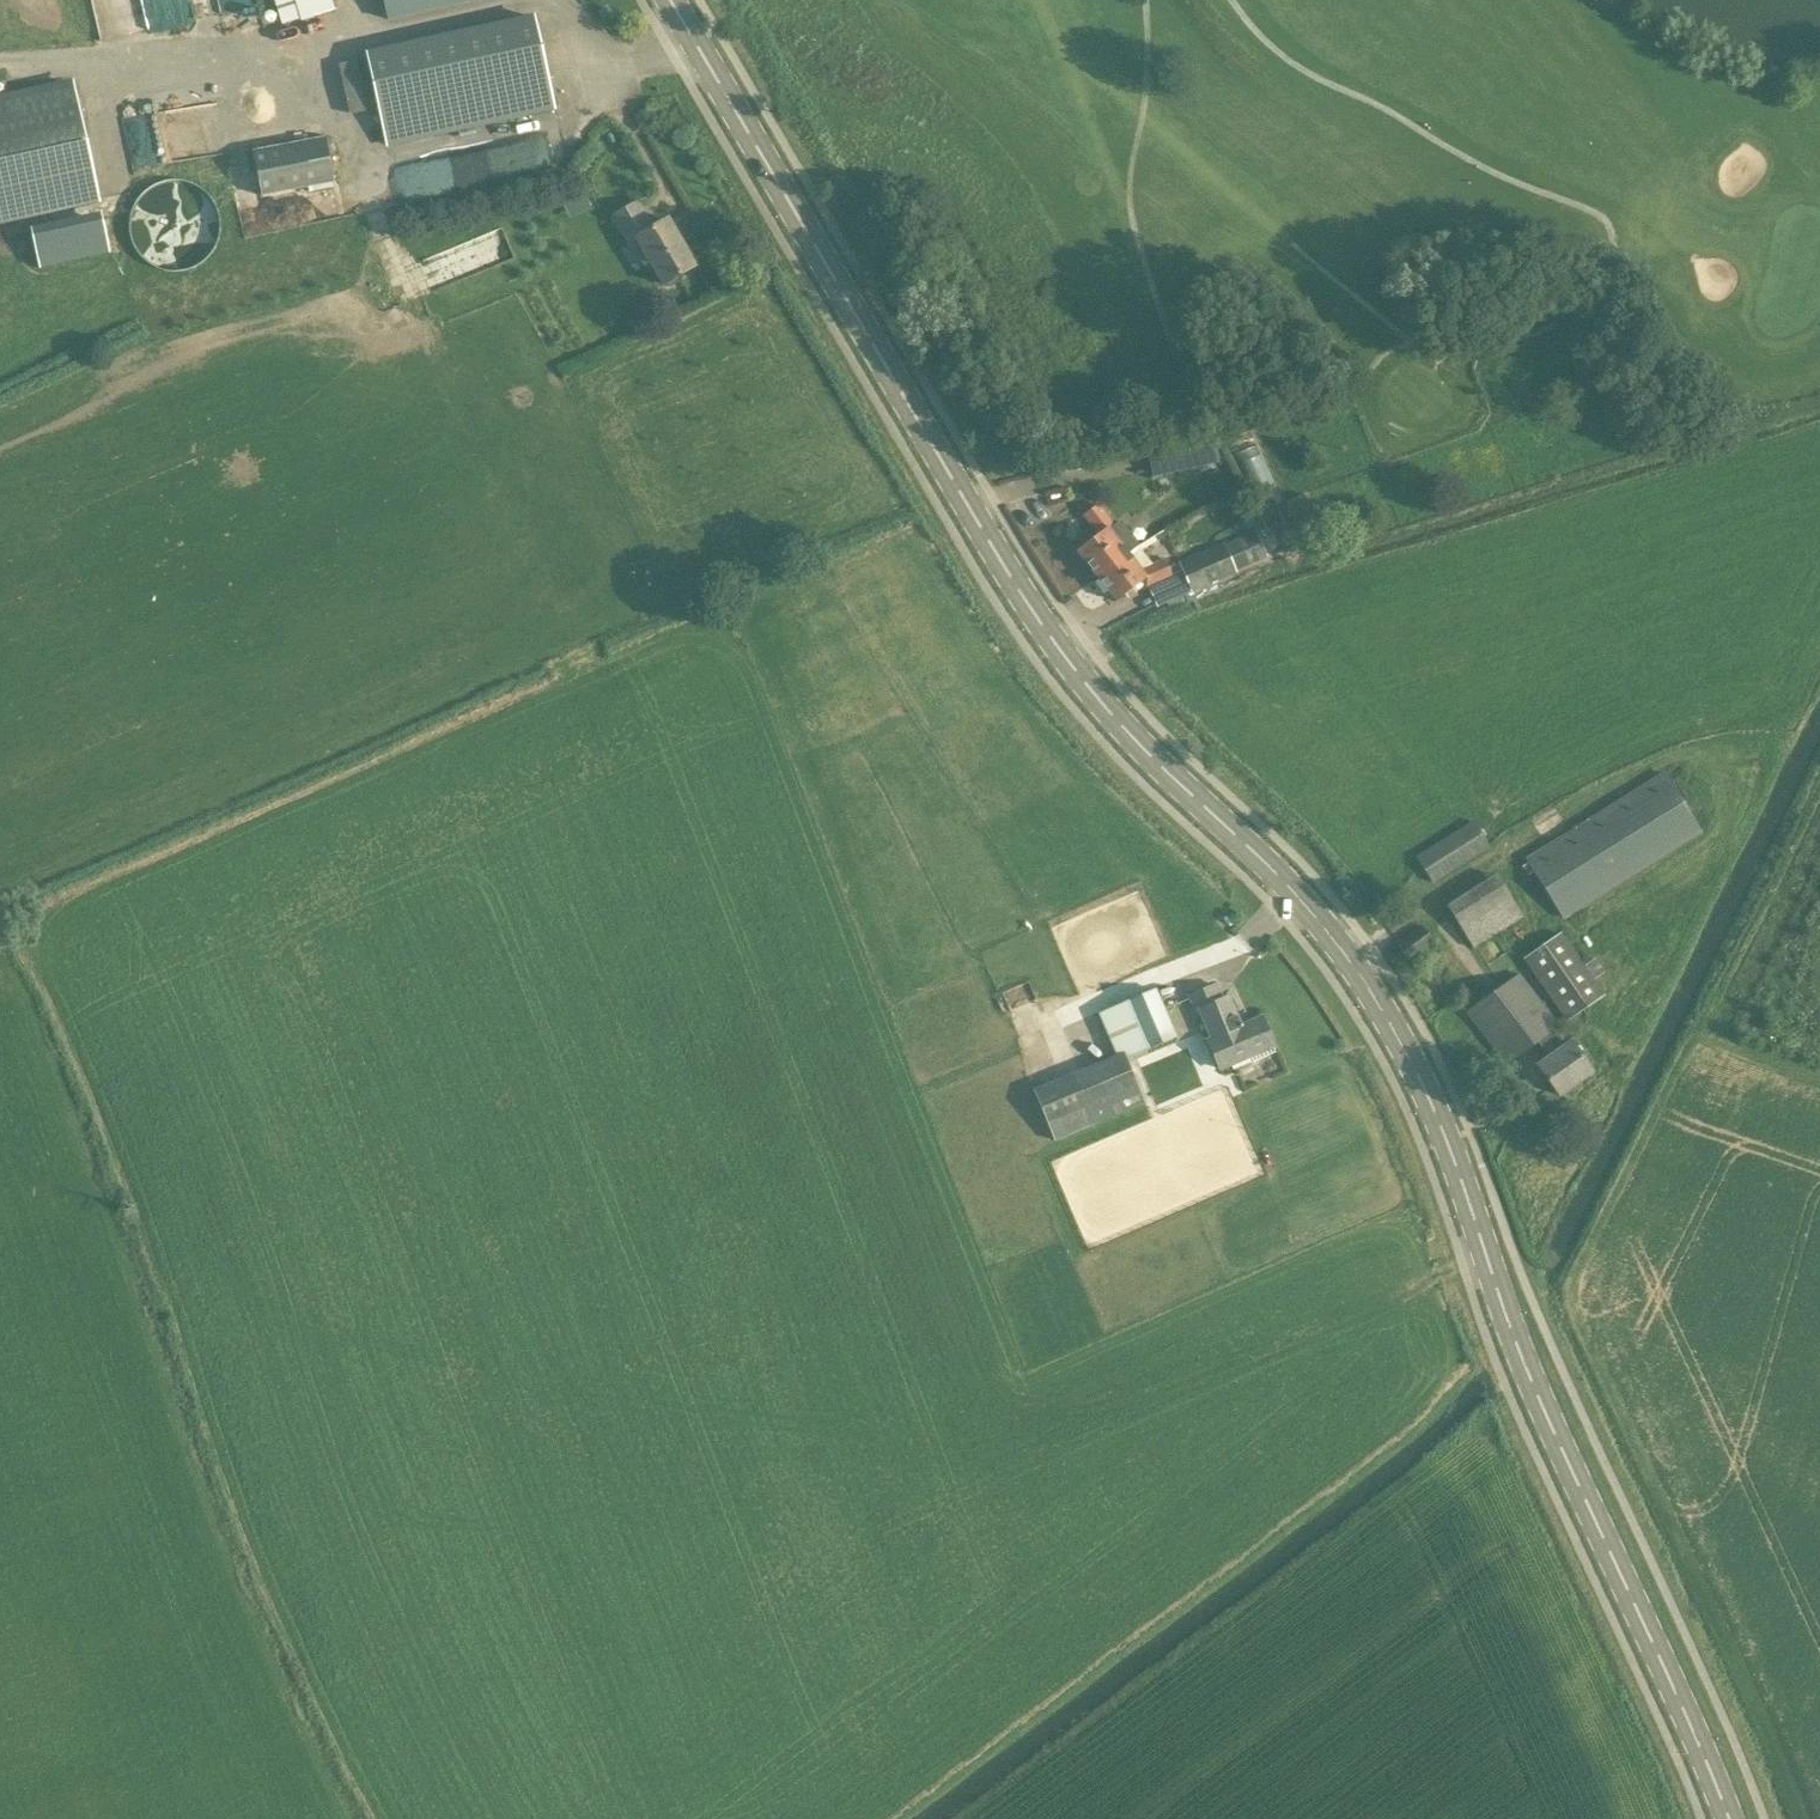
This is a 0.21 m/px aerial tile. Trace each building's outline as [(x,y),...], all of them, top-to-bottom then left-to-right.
[(100,42),(144,35),(138,0),(93,0),(100,42)] [(218,11),(257,4),(256,0),(216,0),(218,11)] [(282,23),(300,17),(301,20),(334,10),(331,0),(274,0),(282,23)] [(387,21),(483,0),(383,0),(387,21)] [(386,148),(557,110),(534,13),(364,51),(386,148)] [(99,198),(74,85),(0,101),(0,220),(99,198)] [(183,110),(128,113),(130,163),(186,160),(183,110)] [(261,197),(335,182),(326,136),(251,150),(261,197)] [(561,165),(558,176),(570,179),(573,168),(561,165)] [(628,246),(636,241),(663,286),(696,266),(668,218),(653,227),(638,199),(610,216),(628,246)] [(1147,451),(1151,467),(1198,456),(1200,465),(1219,461),(1213,436),(1147,451)] [(1097,535),(1076,551),(1096,576),(1135,545),(1137,544),(1119,521),(1114,524),(1098,503),(1082,515),(1097,535)] [(1275,505),(1259,511),(1266,528),(1282,522),(1275,505)] [(1223,542),(1177,562),(1191,592),(1236,571),(1236,570),(1265,556),(1254,532),(1225,545),(1223,542)] [(1150,564),(1135,545),(1096,576),(1116,602),(1141,582),(1146,588),(1173,576),(1165,557),(1150,564)] [(1700,831),(1664,773),(1526,860),(1528,862),(1522,866),(1527,875),(1534,871),(1562,917),(1700,831)] [(1488,846),(1473,821),(1416,857),(1432,882),(1488,846)] [(1500,872),(1449,901),(1473,943),(1525,914),(1500,872)] [(1433,943),(1420,925),(1396,943),(1409,961),(1433,943)] [(1582,966),(1559,933),(1524,957),(1568,1020),(1603,996),(1592,980),(1603,972),(1593,958),(1582,966)] [(1559,1026),(1519,974),(1465,1012),(1506,1064),(1537,1042),(1548,1057),(1537,1065),(1558,1095),(1591,1071),(1570,1042),(1563,1046),(1552,1031),(1559,1026)] [(1196,1012),(1199,1011),(1210,1038),(1206,1039),(1219,1070),(1249,1057),(1251,1062),(1277,1051),(1263,1018),(1242,1027),(1229,998),(1220,1002),(1211,984),(1188,994),(1196,1012)] [(1175,1037),(1154,988),(1098,1013),(1119,1061),(1175,1037)] [(1126,1109),(1145,1101),(1132,1070),(1113,1078),(1126,1109)]
